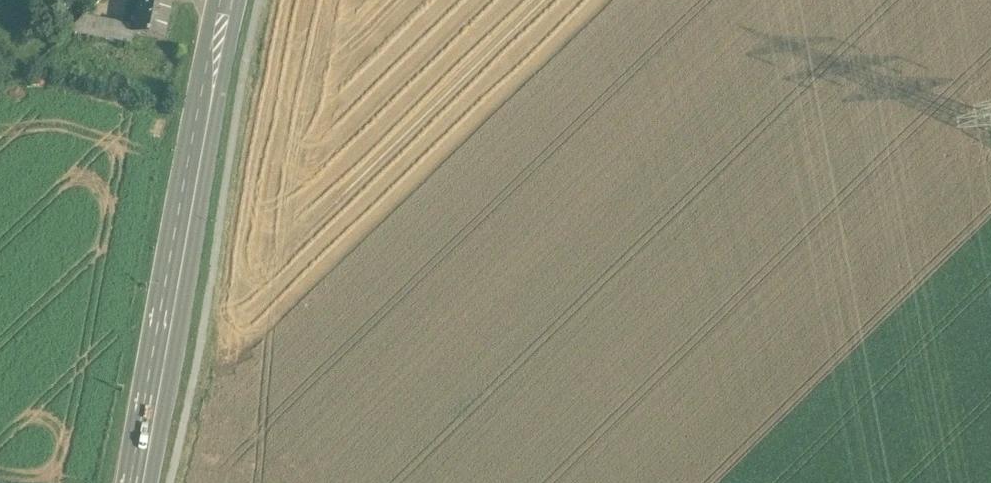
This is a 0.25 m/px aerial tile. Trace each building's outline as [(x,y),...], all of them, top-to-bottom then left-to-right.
[(134,28),(133,35),(165,42),(173,3),(160,0),(140,0),(134,28)] [(134,28),(99,21),(100,18),(86,13),(68,32),(130,45),(133,35),(134,28)]
